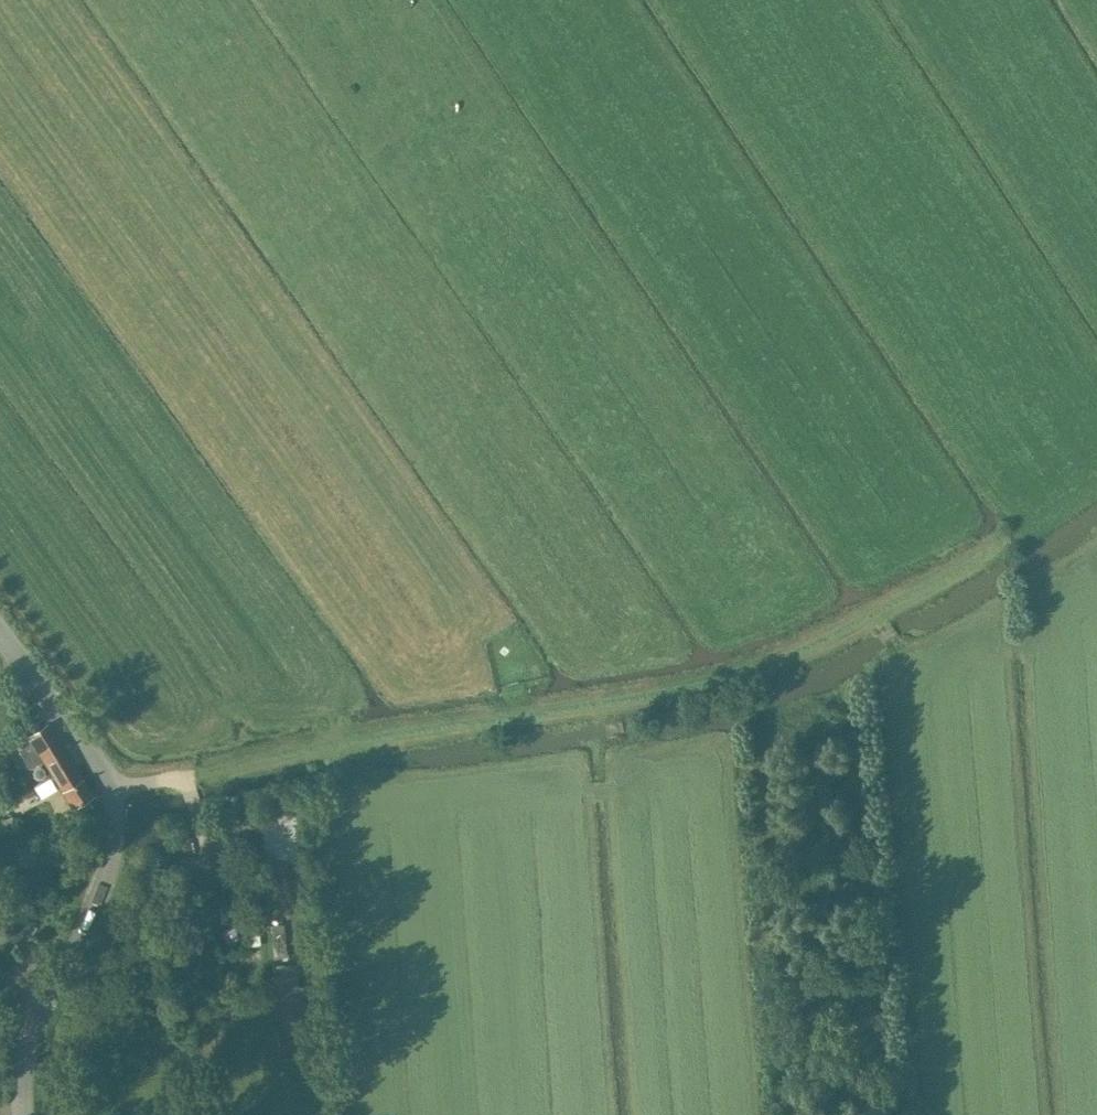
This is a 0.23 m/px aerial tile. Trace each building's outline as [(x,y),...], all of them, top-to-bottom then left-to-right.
[(54,776),(74,764),(49,724),(30,737),(17,746),(31,768),(44,760),(54,776)] [(29,787),(15,763),(0,772),(0,785),(8,800),(29,787)] [(94,795),(74,764),(54,776),(75,808),(94,795)] [(0,820),(0,832),(0,833),(16,828),(12,816),(0,820)]
